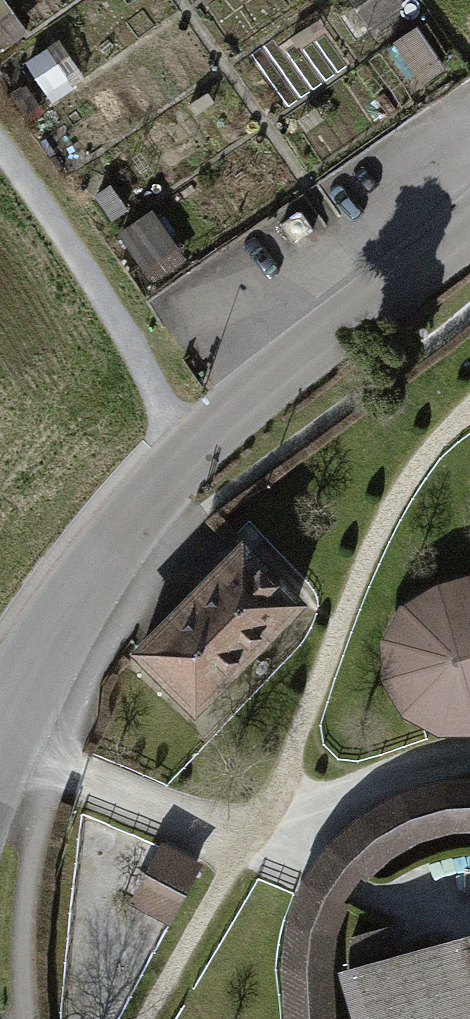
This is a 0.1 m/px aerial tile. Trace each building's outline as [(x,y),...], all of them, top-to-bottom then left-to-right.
[(406,1),(405,0),(362,0),(377,21),(406,1)] [(300,212),(281,225),(294,245),(313,232),(300,212)] [(296,605),(241,550),(139,653),(194,707),(296,605)] [(435,585),(404,606),(384,639),(382,684),(400,717),(436,738),(469,736),(469,575),(435,585)] [(442,784),(377,808),(331,847),(287,913),(280,978),(283,1018),(334,1018),(332,1010),(334,939),(350,910),(374,876),(444,837),(469,837),(469,785),(442,784)] [(199,866),(162,847),(133,904),(170,923),(199,866)] [(343,970),(357,1018),(469,1018),(469,934),(343,970)]
